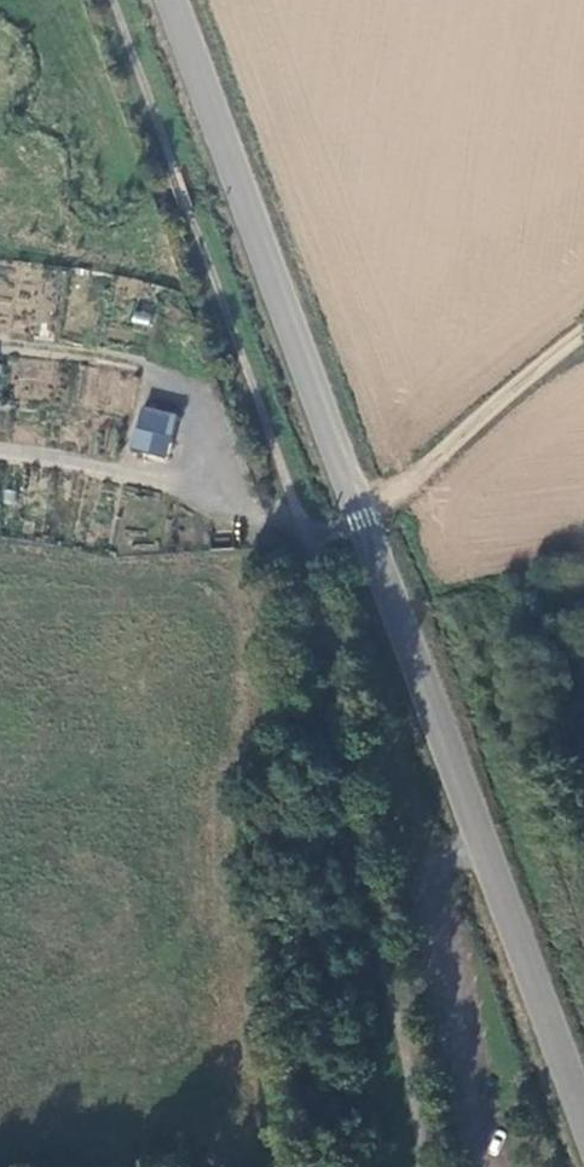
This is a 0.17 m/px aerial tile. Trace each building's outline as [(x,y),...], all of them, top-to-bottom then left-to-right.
[(179,416),(145,406),(134,452),(167,462),(179,416)]
